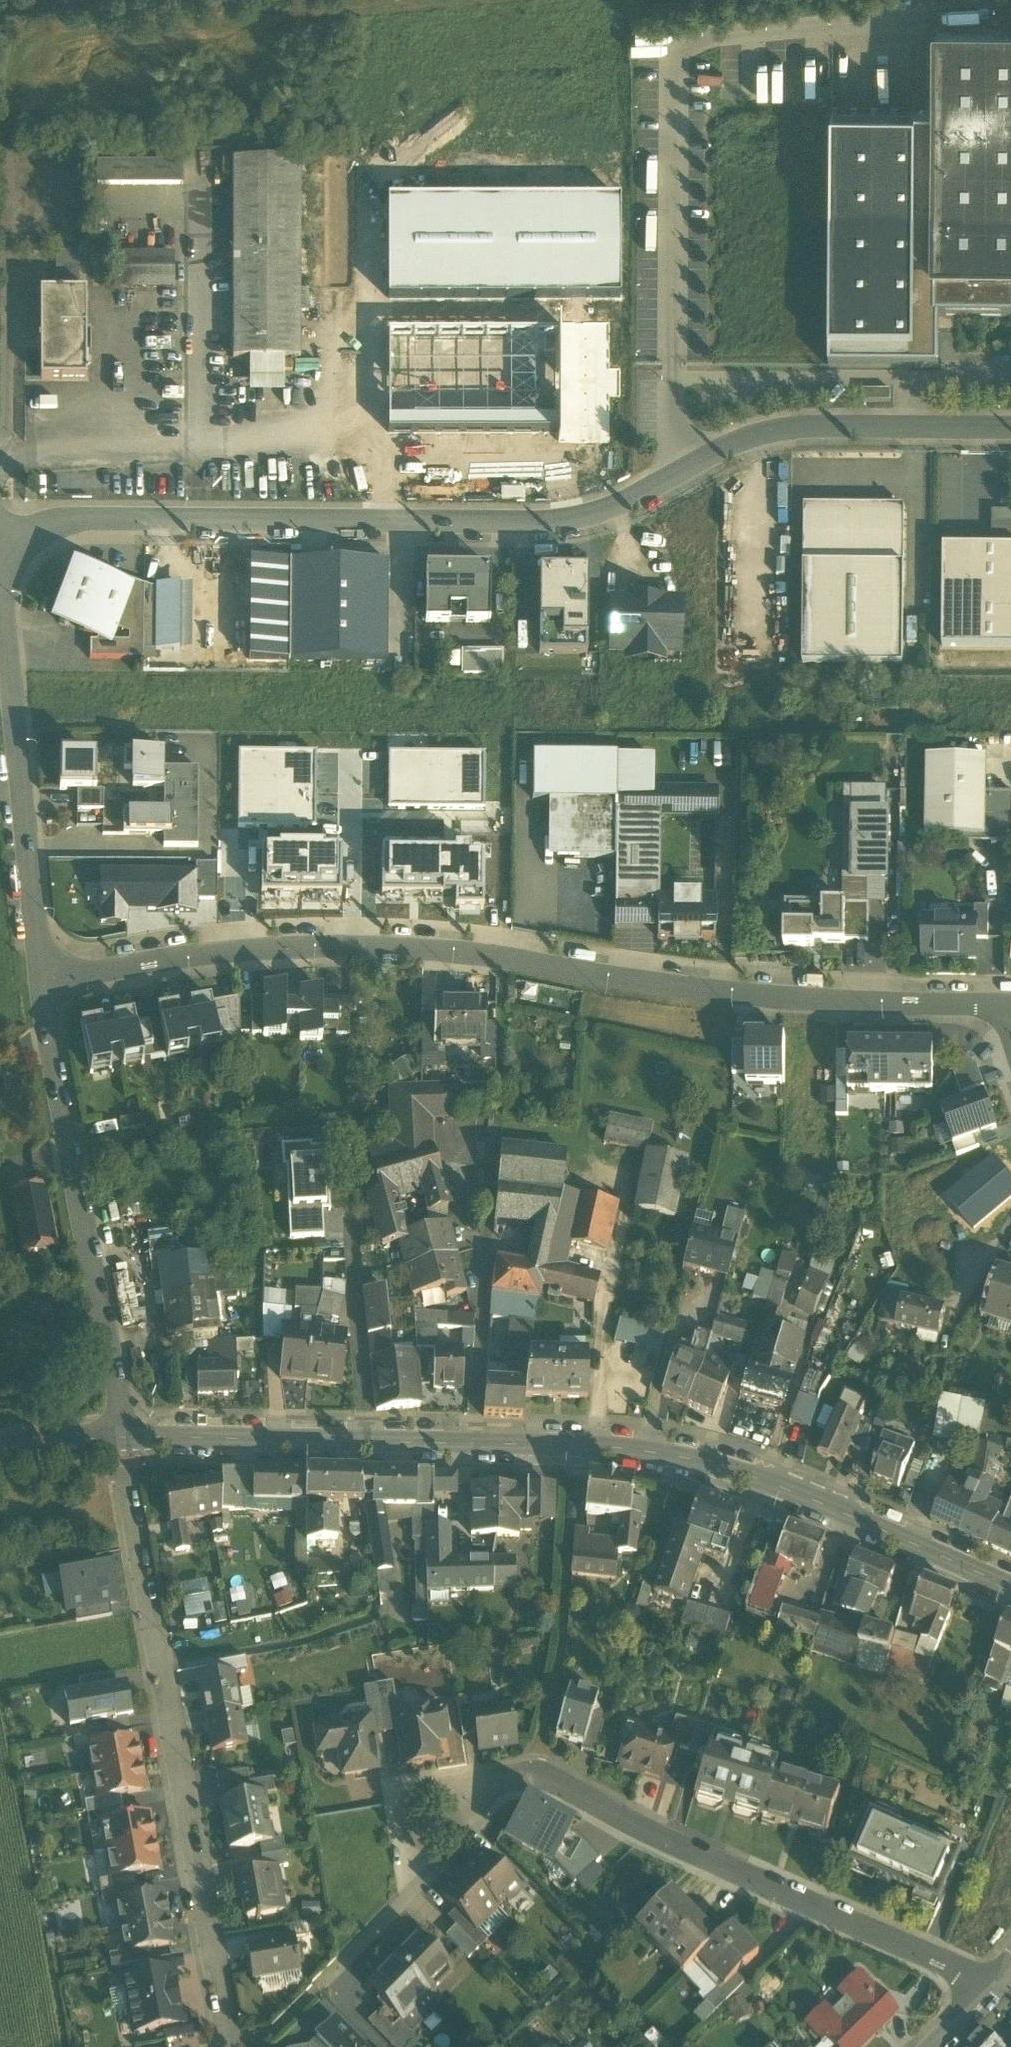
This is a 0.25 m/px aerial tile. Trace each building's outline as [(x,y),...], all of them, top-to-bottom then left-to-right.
[(937,30),(936,111),(935,293),(1010,294),(1010,30),(937,30)] [(934,371),(935,318),(935,293),(936,111),(830,111),(828,370),(934,371)] [(300,159),(232,159),(233,359),(300,359),(300,312),(308,312),(308,290),(300,290),(300,159)] [(182,162),(97,162),(97,185),(182,185),(182,162)] [(386,196),(386,301),(620,302),(621,197),(386,196)] [(79,253),(56,253),(56,289),(79,289),(79,253)] [(174,256),(119,256),(119,286),(174,286),(174,256)] [(86,292),(40,292),(40,380),(86,380),(86,292)] [(935,293),(935,318),(1010,319),(1010,294),(935,293)] [(564,313),(564,330),(563,399),(614,399),(614,386),(626,386),(626,356),(614,355),(615,313),(564,313)] [(562,433),(563,399),(564,330),(391,329),(390,431),(562,433)] [(905,507),(805,506),(803,666),(903,667),(905,507)] [(992,524),(1010,524),(1010,512),(992,512),(992,524)] [(992,536),(1010,536),(1010,524),(992,524),(992,536)] [(992,548),(1010,548),(1010,536),(992,536),(992,548)] [(944,547),(943,647),(1010,648),(1010,548),(992,548),(944,547)] [(249,661),(289,662),(290,562),(249,562),(249,661)] [(289,662),(389,663),(390,563),(290,562),(289,662)] [(113,581),(80,569),(72,566),(51,622),(97,639),(111,644),(134,582),(115,575),(113,581)] [(490,569),(426,568),(425,624),(490,624),(490,569)] [(588,571),(539,571),(539,655),(588,656),(588,571)] [(134,582),(111,644),(97,639),(97,642),(90,642),(90,660),(143,660),(143,652),(144,596),(144,586),(134,582)] [(180,586),(156,586),(156,596),(155,652),(179,652),(180,586)] [(156,596),(144,596),(143,652),(155,652),(156,596)] [(672,610),(619,609),(618,647),(634,647),(634,655),(656,655),(656,647),(672,647),(672,610)] [(503,651),(461,652),(462,675),(503,675),(503,651)] [(96,760),(79,760),(79,751),(60,751),(60,791),(77,791),(96,791),(96,760)] [(164,752),(124,751),(124,771),(133,771),(133,787),(164,788),(164,769),(164,752)] [(239,752),(237,829),(316,831),(317,754),(239,752)] [(389,755),(388,810),(484,811),(484,756),(389,755)] [(617,756),(533,756),(532,800),(549,801),(616,800),(616,790),(617,756)] [(617,756),(616,790),(651,791),(651,756),(617,756)] [(987,760),(927,759),(926,839),(986,840),(986,832),(986,796),(987,760)] [(198,769),(164,769),(164,788),(164,812),(164,836),(163,848),(197,848),(198,769)] [(651,791),(616,790),(616,800),(616,816),(654,816),(654,791),(651,791)] [(96,791),(77,791),(77,811),(103,811),(104,791),(96,791)] [(716,791),(691,791),(690,816),(716,817),(716,791)] [(986,796),(986,832),(991,832),(992,832),(992,846),(1010,846),(1010,796),(986,796)] [(616,800),(549,801),(550,858),(616,858),(616,816),(616,800)] [(164,812),(124,811),(123,835),(164,836),(164,812)] [(887,814),(852,814),(851,881),(886,881),(887,814)] [(654,816),(616,816),(616,858),(616,889),(654,890),(654,816)] [(341,849),(261,849),(261,897),(341,897),(341,849)] [(382,849),(381,898),(455,899),(455,911),(482,911),(483,858),(472,858),(472,851),(382,849)] [(197,872),(196,900),(216,901),(217,866),(197,865),(197,872)] [(197,872),(99,869),(98,924),(127,924),(127,909),(196,911),(196,900),(197,872)] [(654,890),(616,889),(615,909),(614,909),(614,929),(617,929),(617,922),(657,922),(658,899),(659,899),(659,890),(654,890)] [(698,896),(675,895),(674,899),(659,899),(658,899),(657,922),(657,939),(698,940),(715,940),(715,900),(698,900),(698,896)] [(846,904),(823,904),(823,909),(823,927),(815,927),(815,944),(845,945),(845,942),(846,907),(846,904)] [(860,907),(846,907),(845,942),(852,942),(853,918),(860,918),(860,907)] [(869,907),(860,907),(860,918),(853,918),(852,942),(869,942),(869,907)] [(989,909),(976,908),(976,920),(977,920),(976,940),(988,941),(989,909)] [(823,909),(791,909),(790,927),(815,927),(823,927),(823,909)] [(976,920),(925,920),(924,960),(976,960),(976,940),(977,920),(976,920)] [(790,927),(785,927),(785,948),(815,948),(815,944),(815,927),(790,927)] [(286,987),(264,987),(264,999),(263,1035),(263,1037),(285,1037),(285,1021),(300,1021),(301,1021),(301,1004),(300,1004),(286,1003),(286,987)] [(322,991),(300,991),(300,1004),(301,1004),(301,1021),(300,1021),(300,1041),(322,1041),(322,1025),(336,1025),(337,1025),(338,1008),(336,1008),(322,1008),(322,991)] [(209,1001),(192,1004),(192,1002),(190,1002),(197,1040),(200,1054),(202,1054),(201,1049),(217,1047),(218,1051),(220,1051),(218,1036),(229,1034),(224,1011),(213,1013),(211,999),(209,999),(209,1001)] [(238,1003),(224,1006),(229,1034),(230,1040),(239,1039),(239,1042),(240,1042),(239,999),(238,999),(238,1003)] [(264,999),(251,999),(252,1035),(263,1035),(264,999)] [(350,1001),(336,1000),(336,1008),(338,1008),(337,1025),(336,1025),(336,1036),(349,1036),(350,1001)] [(484,1003),(436,1002),(435,1023),(435,1045),(437,1045),(480,1046),(484,1045),(484,1021),(484,1003)] [(176,1007),(160,1010),(160,1008),(158,1008),(165,1046),(167,1060),(169,1060),(168,1056),(185,1053),(186,1057),(188,1057),(185,1042),(197,1040),(193,1019),(181,1021),(178,1005),(176,1005),(176,1007)] [(134,1013),(132,1013),(132,1015),(116,1018),(115,1016),(113,1016),(116,1031),(120,1054),(123,1068),(125,1068),(124,1064),(141,1061),(141,1065),(144,1064),(141,1050),(153,1048),(147,1019),(148,1025),(137,1027),(134,1013)] [(159,1017),(147,1019),(153,1048),(165,1046),(159,1017)] [(104,1033),(101,1018),(99,1019),(100,1021),(83,1024),(83,1022),(81,1022),(90,1074),(92,1074),(92,1070),(108,1067),(109,1071),(111,1071),(108,1057),(120,1054),(116,1031),(104,1033)] [(495,1022),(484,1021),(484,1045),(480,1046),(480,1058),(495,1057),(495,1022)] [(435,1023),(421,1022),(421,1064),(437,1064),(437,1045),(435,1045),(435,1023)] [(786,1038),(749,1037),(747,1084),(785,1085),(786,1038)] [(891,1045),(849,1045),(849,1081),(849,1093),(891,1093),(891,1045)] [(934,1046),(891,1045),(891,1093),(933,1094),(934,1046)] [(976,1066),(965,1058),(954,1074),(962,1096),(984,1088),(976,1066)] [(416,1060),(395,1062),(397,1080),(408,1079),(408,1084),(418,1083),(416,1060)] [(849,1081),(837,1081),(837,1117),(848,1117),(849,1093),(849,1081)] [(460,1085),(391,1087),(394,1143),(368,1150),(372,1165),(433,1148),(428,1118),(460,1118),(460,1085)] [(968,1104),(943,1114),(954,1146),(976,1138),(997,1130),(990,1111),(993,1110),(986,1092),(967,1100),(968,1104)] [(143,1116),(119,1120),(121,1131),(145,1127),(145,1125),(143,1116)] [(652,1127),(609,1117),(603,1143),(647,1152),(652,1127)] [(954,1146),(953,1146),(957,1157),(980,1149),(976,1138),(954,1146)] [(313,1149),(312,1145),(283,1147),(281,1147),(283,1168),(290,1167),(291,1183),(287,1183),(288,1214),(323,1212),(323,1208),(326,1208),(325,1194),(329,1194),(327,1148),(313,1149)] [(566,1154),(501,1146),(498,1186),(563,1193),(563,1192),(566,1154)] [(433,1148),(372,1165),(380,1194),(380,1195),(394,1192),(421,1184),(441,1177),(433,1148)] [(686,1160),(647,1152),(634,1211),(674,1219),(686,1160)] [(975,1230),(1010,1200),(1010,1182),(994,1162),(949,1200),(975,1230)] [(441,1177),(421,1184),(429,1211),(449,1205),(441,1177)] [(838,1183),(829,1180),(825,1191),(834,1194),(838,1183)] [(498,1186),(495,1218),(536,1222),(528,1259),(527,1265),(533,1266),(531,1274),(543,1277),(542,1286),(559,1290),(557,1295),(594,1304),(600,1278),(564,1270),(571,1242),(606,1251),(617,1203),(563,1192),(563,1193),(498,1186)] [(847,1188),(840,1186),(837,1192),(845,1195),(847,1188)] [(43,1189),(15,1194),(26,1253),(55,1248),(43,1189)] [(394,1192),(380,1195),(380,1194),(369,1197),(382,1245),(402,1241),(401,1238),(406,1235),(394,1192)] [(843,1203),(835,1200),(831,1210),(839,1213),(843,1203)] [(745,1215),(727,1211),(720,1239),(736,1244),(745,1215)] [(324,1238),(323,1212),(288,1214),(290,1240),(324,1238)] [(720,1239),(709,1236),(713,1219),(696,1214),(683,1265),(728,1277),(736,1244),(720,1239)] [(448,1224),(406,1235),(401,1238),(402,1241),(407,1267),(456,1254),(448,1224)] [(407,1267),(406,1267),(412,1296),(444,1290),(446,1298),(466,1293),(456,1254),(407,1267)] [(528,1259),(500,1254),(499,1260),(498,1259),(492,1292),(521,1297),(538,1301),(542,1286),(543,1277),(531,1274),(533,1266),(527,1265),(528,1259)] [(836,1262),(816,1254),(810,1269),(795,1306),(815,1314),(836,1262)] [(796,1260),(782,1256),(782,1257),(777,1273),(790,1277),(796,1260)] [(185,1260),(158,1263),(163,1301),(188,1298),(213,1295),(211,1277),(211,1272),(205,1273),(203,1258),(192,1259),(185,1260)] [(996,1264),(983,1287),(998,1292),(1004,1275),(1005,1275),(1006,1270),(996,1264)] [(127,1273),(112,1276),(123,1326),(134,1324),(131,1310),(138,1309),(133,1284),(129,1285),(127,1273)] [(777,1273),(769,1300),(782,1304),(790,1277),(777,1273)] [(227,1275),(211,1277),(213,1295),(215,1295),(235,1293),(248,1291),(247,1279),(247,1278),(228,1281),(227,1275)] [(773,1279),(760,1275),(752,1298),(766,1302),(773,1279)] [(1004,1275),(998,1292),(989,1320),(1010,1327),(1010,1277),(1005,1275),(1004,1275)] [(264,1278),(247,1279),(248,1291),(249,1291),(250,1296),(251,1296),(252,1303),(262,1303),(263,1289),(264,1289),(264,1278)] [(324,1291),(295,1290),(295,1310),(301,1310),(299,1329),(313,1330),(318,1315),(319,1312),(323,1294),(324,1291)] [(385,1290),(364,1292),(368,1336),(390,1334),(385,1290)] [(521,1297),(492,1292),(490,1318),(511,1320),(518,1321),(521,1297)] [(235,1293),(215,1295),(218,1321),(224,1320),(223,1313),(222,1299),(227,1299),(227,1300),(236,1299),(235,1293)] [(344,1298),(323,1294),(319,1312),(318,1315),(331,1318),(338,1320),(344,1298)] [(213,1295),(188,1298),(191,1328),(219,1325),(218,1321),(215,1295),(213,1295)] [(902,1299),(888,1296),(882,1322),(882,1323),(888,1325),(896,1327),(902,1299)] [(521,1297),(518,1321),(511,1320),(506,1367),(488,1365),(487,1383),(526,1385),(530,1352),(532,1336),(538,1301),(521,1297)] [(188,1298),(163,1301),(168,1337),(192,1334),(191,1328),(188,1298)] [(945,1309),(902,1299),(896,1327),(939,1336),(945,1309)] [(769,1300),(752,1357),(772,1363),(781,1332),(786,1316),(778,1314),(782,1304),(769,1300)] [(263,1307),(263,1306),(253,1306),(254,1326),(263,1326),(263,1307)] [(284,1309),(263,1307),(263,1326),(263,1340),(280,1342),(281,1327),(283,1327),(284,1309)] [(448,1315),(413,1312),(415,1326),(435,1327),(447,1328),(448,1315)] [(318,1315),(313,1330),(329,1332),(331,1318),(318,1315)] [(247,1316),(231,1318),(232,1326),(248,1326),(247,1316)] [(746,1326),(716,1318),(712,1335),(742,1343),(746,1326)] [(664,1331),(620,1320),(614,1341),(659,1353),(664,1331)] [(888,1325),(882,1323),(882,1322),(881,1322),(878,1335),(886,1336),(888,1325)] [(263,1340),(263,1326),(254,1326),(248,1326),(232,1326),(232,1335),(232,1342),(235,1342),(263,1340)] [(435,1327),(415,1326),(417,1348),(417,1349),(434,1349),(435,1327)] [(283,1327),(281,1327),(280,1342),(279,1346),(283,1347),(280,1379),(308,1382),(313,1330),(299,1329),(283,1327)] [(329,1332),(313,1330),(308,1382),(342,1386),(347,1335),(329,1332)] [(712,1336),(695,1331),(691,1345),(690,1351),(706,1356),(707,1353),(712,1336)] [(803,1339),(781,1332),(772,1363),(794,1369),(795,1369),(803,1339)] [(559,1353),(530,1352),(526,1385),(524,1398),(587,1400),(588,1353),(584,1353),(585,1342),(560,1341),(559,1353)] [(219,1342),(209,1343),(210,1366),(220,1366),(219,1342)] [(232,1342),(220,1342),(219,1342),(220,1366),(236,1366),(235,1342),(232,1342)] [(682,1342),(678,1355),(675,1354),(661,1394),(687,1406),(706,1356),(690,1351),(691,1345),(682,1342)] [(463,1352),(434,1352),(433,1389),(462,1389),(463,1352)] [(416,1353),(372,1357),(376,1411),(420,1407),(416,1353)] [(707,1353),(706,1356),(687,1406),(713,1417),(725,1389),(734,1365),(707,1353)] [(772,1363),(752,1357),(740,1396),(781,1408),(789,1387),(794,1369),(772,1363)] [(210,1366),(197,1367),(197,1394),(237,1393),(236,1366),(220,1366),(210,1366)] [(822,1376),(808,1370),(805,1378),(797,1400),(797,1401),(817,1408),(821,1394),(823,1391),(817,1388),(822,1376)] [(145,1371),(133,1373),(136,1386),(149,1384),(145,1371)] [(526,1385),(487,1383),(483,1417),(522,1419),(524,1398),(526,1385)] [(260,1391),(248,1391),(248,1400),(260,1400),(260,1391)] [(975,1397),(965,1395),(964,1401),(974,1403),(975,1397)] [(817,1408),(797,1401),(790,1422),(810,1429),(817,1408)] [(964,1401),(963,1401),(958,1434),(981,1438),(984,1420),(987,1406),(987,1405),(974,1403),(964,1401)] [(998,1408),(987,1406),(984,1420),(995,1422),(998,1408)] [(862,1420),(837,1409),(818,1453),(843,1464),(850,1447),(860,1425),(862,1420)] [(888,1419),(877,1415),(874,1425),(884,1429),(888,1419)] [(872,1430),(860,1425),(850,1447),(866,1454),(872,1430)] [(915,1445),(883,1434),(871,1478),(899,1489),(915,1445)] [(989,1445),(978,1444),(977,1455),(987,1457),(988,1447),(989,1445)] [(1002,1451),(988,1447),(987,1457),(987,1458),(998,1462),(1000,1458),(1002,1451)] [(987,1457),(977,1455),(974,1476),(984,1480),(985,1475),(987,1462),(987,1458),(987,1457)] [(998,1462),(987,1458),(987,1462),(985,1475),(984,1480),(993,1485),(1002,1463),(1001,1463),(998,1462)] [(240,1469),(222,1469),(222,1478),(222,1510),(228,1510),(246,1510),(246,1494),(240,1494),(240,1469)] [(253,1469),(240,1469),(240,1494),(246,1494),(253,1494),(253,1469)] [(307,1471),(253,1469),(253,1494),(253,1500),(307,1500),(307,1471)] [(358,1472),(307,1471),(307,1500),(307,1501),(363,1503),(358,1472)] [(415,1472),(358,1472),(363,1503),(364,1506),(366,1506),(372,1505),(372,1506),(382,1507),(412,1507),(415,1507),(415,1472)] [(433,1473),(415,1472),(415,1507),(433,1507),(433,1494),(433,1473)] [(457,1473),(433,1473),(433,1494),(457,1495),(457,1473)] [(633,1480),(589,1475),(585,1514),(620,1517),(629,1518),(629,1517),(631,1499),(633,1480)] [(984,1480),(974,1476),(963,1501),(973,1505),(982,1485),(984,1480)] [(222,1478),(203,1481),(210,1517),(222,1515),(222,1510),(222,1478)] [(993,1485),(984,1480),(982,1485),(991,1489),(993,1485)] [(203,1481),(164,1488),(170,1524),(184,1521),(210,1517),(203,1481)] [(982,1485),(973,1505),(982,1510),(991,1489),(982,1485)] [(497,1487),(472,1486),(471,1534),(469,1561),(492,1561),(497,1537),(497,1536),(497,1487)] [(519,1488),(497,1487),(497,1536),(497,1537),(519,1537),(519,1531),(531,1531),(531,1518),(551,1518),(551,1522),(552,1522),(552,1501),(552,1495),(519,1494),(519,1488)] [(963,1501),(946,1493),(933,1522),(960,1534),(973,1505),(963,1501)] [(740,1511),(699,1497),(687,1532),(686,1534),(703,1539),(728,1548),(740,1511)] [(645,1501),(631,1499),(629,1517),(639,1518),(639,1519),(643,1520),(645,1501)] [(382,1507),(372,1506),(372,1505),(366,1506),(372,1547),(376,1573),(391,1570),(388,1544),(382,1507)] [(973,1505),(960,1534),(987,1546),(1000,1517),(982,1510),(973,1505)] [(433,1528),(433,1507),(415,1507),(412,1507),(412,1539),(415,1539),(416,1609),(412,1609),(412,1621),(426,1621),(424,1528),(425,1528),(433,1528)] [(336,1513),(307,1514),(307,1524),(306,1543),(337,1540),(336,1513)] [(639,1518),(629,1517),(629,1518),(620,1517),(616,1554),(635,1556),(639,1519),(639,1518)] [(184,1521),(170,1524),(175,1552),(190,1549),(184,1521)] [(1004,1524),(993,1548),(1010,1556),(1010,1527),(1004,1524)] [(433,1528),(425,1528),(426,1563),(449,1562),(448,1527),(433,1528)] [(824,1541),(786,1527),(774,1561),(774,1562),(786,1566),(812,1575),(824,1541)] [(675,1528),(654,1592),(682,1602),(700,1550),(703,1539),(686,1534),(687,1532),(675,1528)] [(587,1532),(575,1531),(573,1556),(586,1557),(589,1533),(587,1533),(587,1532)] [(728,1548),(703,1539),(700,1550),(724,1558),(728,1548)] [(897,1569),(857,1553),(845,1583),(877,1596),(885,1599),(897,1569)] [(586,1557),(573,1556),(571,1575),(615,1580),(617,1560),(586,1557)] [(768,1558),(749,1611),(774,1619),(776,1613),(770,1611),(786,1566),(774,1562),(774,1561),(768,1558)] [(338,1561),(306,1564),(307,1578),(323,1577),(333,1576),(340,1575),(339,1567),(338,1561)] [(449,1562),(426,1563),(426,1591),(492,1589),(491,1561),(449,1562)] [(514,1561),(491,1561),(492,1589),(515,1589),(514,1561)] [(363,1566),(353,1567),(356,1587),(365,1586),(363,1566)] [(348,1567),(339,1567),(340,1575),(349,1574),(348,1567)] [(109,1605),(118,1603),(111,1570),(61,1580),(67,1612),(74,1611),(109,1605)] [(340,1575),(333,1576),(334,1581),(334,1583),(350,1581),(349,1574),(340,1575)] [(959,1593),(927,1581),(911,1615),(929,1622),(922,1639),(938,1646),(959,1593)] [(877,1596),(845,1583),(835,1610),(867,1622),(877,1596)] [(642,1587),(637,1606),(645,1608),(651,1589),(642,1587)] [(276,1607),(291,1601),(287,1590),(272,1596),(276,1607)] [(730,1616),(686,1604),(680,1626),(724,1638),(730,1616)] [(109,1605),(74,1611),(76,1623),(111,1616),(109,1605)] [(205,1608),(186,1611),(188,1622),(207,1618),(205,1608)] [(819,1622),(781,1611),(775,1630),(813,1641),(819,1622)] [(996,1649),(1009,1654),(1010,1655),(1010,1617),(996,1649)] [(207,1618),(188,1622),(190,1632),(209,1628),(207,1618)] [(895,1634),(864,1628),(859,1648),(889,1656),(891,1650),(895,1634)] [(996,1649),(986,1679),(998,1684),(1009,1654),(996,1649)] [(930,1661),(891,1650),(889,1656),(884,1675),(921,1685),(930,1661)] [(246,1658),(220,1663),(221,1678),(235,1675),(235,1677),(248,1674),(246,1658)] [(117,1720),(134,1718),(128,1683),(118,1685),(116,1675),(79,1681),(81,1692),(66,1694),(72,1728),(86,1726),(85,1719),(116,1714),(117,1720)] [(221,1678),(200,1682),(206,1716),(241,1710),(235,1677),(235,1675),(221,1678)] [(998,1684),(986,1679),(983,1687),(996,1693),(999,1685),(998,1684)] [(393,1683),(377,1686),(385,1734),(398,1731),(396,1714),(397,1714),(393,1683)] [(377,1686),(363,1688),(367,1719),(369,1718),(372,1736),(385,1734),(377,1686)] [(579,1689),(570,1686),(567,1696),(561,1699),(564,1705),(555,1736),(583,1744),(584,1744),(593,1713),(599,1710),(596,1704),(598,1694),(588,1691),(585,1686),(579,1689)] [(474,1714),(473,1714),(476,1735),(479,1751),(503,1748),(502,1740),(515,1738),(509,1704),(493,1706),(494,1710),(474,1714)] [(473,1706),(458,1708),(462,1738),(476,1735),(473,1714),(474,1714),(473,1706)] [(397,1714),(396,1714),(398,1731),(404,1765),(437,1760),(434,1742),(446,1740),(441,1707),(397,1714)] [(241,1710),(206,1716),(213,1754),(248,1747),(241,1710)] [(593,1713),(584,1744),(583,1744),(581,1751),(595,1755),(605,1720),(599,1710),(593,1713)] [(1000,1711),(997,1720),(1010,1725),(1010,1715),(1000,1711)] [(367,1719),(332,1724),(333,1728),(313,1731),(316,1753),(336,1750),(340,1777),(377,1771),(372,1736),(369,1718),(367,1719)] [(698,1725),(676,1718),(669,1740),(675,1742),(674,1747),(690,1752),(698,1725)] [(715,1730),(703,1726),(695,1753),(706,1756),(709,1745),(710,1745),(715,1730)] [(669,1740),(636,1730),(633,1740),(628,1743),(620,1769),(641,1775),(643,1774),(659,1779),(663,1767),(668,1765),(674,1747),(675,1742),(669,1740)] [(293,1731),(283,1733),(286,1745),(296,1743),(293,1731)] [(109,1733),(74,1739),(76,1751),(88,1749),(111,1745),(109,1733)] [(111,1745),(88,1749),(92,1775),(141,1766),(137,1740),(111,1745)] [(710,1745),(709,1745),(706,1756),(695,1791),(723,1799),(722,1803),(734,1807),(735,1803),(762,1811),(774,1773),(776,1765),(710,1745)] [(141,1766),(92,1775),(97,1800),(120,1796),(146,1791),(141,1766)] [(248,1771),(216,1776),(219,1789),(237,1786),(250,1783),(248,1771)] [(842,1793),(774,1773),(762,1811),(760,1819),(828,1839),(842,1793)] [(250,1783),(237,1786),(239,1797),(264,1793),(264,1795),(275,1793),(272,1780),(250,1783)] [(239,1797),(221,1801),(229,1850),(259,1844),(269,1843),(269,1841),(263,1810),(267,1809),(264,1795),(264,1793),(239,1797)] [(97,1800),(85,1802),(87,1814),(122,1808),(123,1808),(120,1796),(97,1800)] [(508,1836),(554,1862),(571,1831),(573,1828),(527,1802),(508,1836)] [(122,1808),(87,1815),(89,1826),(101,1824),(124,1820),(122,1808)] [(124,1820),(101,1824),(106,1852),(155,1843),(150,1815),(124,1820)] [(962,1854),(872,1815),(850,1864),(940,1904),(962,1854)] [(579,1836),(571,1831),(554,1862),(575,1886),(601,1860),(579,1836)] [(283,1839),(269,1841),(269,1843),(259,1844),(262,1856),(285,1852),(283,1839)] [(155,1843),(106,1852),(111,1879),(134,1875),(160,1870),(155,1843)] [(285,1852),(262,1856),(264,1869),(276,1867),(276,1869),(288,1867),(285,1852)] [(521,1890),(484,1853),(463,1874),(497,1908),(506,1900),(509,1902),(521,1890)] [(264,1869),(234,1874),(237,1894),(243,1893),(247,1917),(255,1916),(256,1918),(261,1917),(261,1915),(277,1912),(273,1888),(279,1887),(276,1869),(276,1867),(264,1869)] [(497,1908),(463,1874),(442,1896),(456,1910),(476,1929),(477,1929),(497,1908)] [(111,1879),(99,1881),(101,1893),(130,1887),(136,1886),(134,1875),(111,1879)] [(130,1887),(101,1893),(103,1905),(115,1902),(133,1899),(130,1887)] [(717,1941),(670,1892),(655,1906),(656,1906),(636,1926),(682,1974),(697,1960),(717,1941)] [(133,1899),(115,1902),(120,1928),(169,1919),(164,1894),(133,1899)] [(476,1929),(456,1910),(447,1918),(456,1927),(479,1949),(488,1940),(477,1929),(476,1929)] [(169,1919),(120,1928),(124,1953),(124,1954),(147,1950),(173,1945),(169,1919)] [(309,1923),(286,1927),(288,1939),(294,1938),(295,1939),(311,1936),(309,1923)] [(479,1949),(456,1927),(446,1937),(469,1959),(479,1949)] [(717,1941),(697,1960),(723,1987),(724,1988),(737,1977),(759,1955),(732,1927),(717,1941)] [(449,1967),(418,1936),(395,1959),(426,1990),(449,1967)] [(288,1939),(247,1946),(253,1980),(300,1972),(295,1939),(294,1938),(288,1939)] [(147,1950),(124,1954),(124,1953),(112,1955),(114,1968),(149,1961),(147,1950)] [(149,1961),(151,1973),(174,1969),(178,1968),(175,1956),(149,1961)] [(426,1990),(395,1959),(367,1987),(385,2005),(401,2021),(402,2020),(411,2011),(423,2023),(441,2004),(426,1990)] [(723,1987),(697,1960),(682,1974),(701,1994),(699,1996),(706,2004),(723,1987)] [(151,1973),(127,1978),(129,1989),(125,1990),(131,2022),(134,2021),(137,2033),(164,2028),(184,2024),(181,2008),(174,2009),(170,1986),(177,1985),(174,1969),(151,1973)] [(826,2039),(834,2046),(864,2046),(900,2013),(877,1989),(874,1992),(859,1976),(838,1996),(853,2012),(826,2039)] [(737,1977),(724,1988),(723,1987),(706,2004),(715,2013),(744,1984),(737,1977)] [(401,2021),(385,2005),(376,2014),(408,2046),(419,2037),(402,2020),(401,2021)] [(376,2014),(368,2023),(392,2046),(408,2046),(376,2014)] [(184,2024),(164,2028),(166,2039),(194,2034),(192,2022),(184,2024)] [(317,2039),(325,2046),(359,2046),(334,2022),(317,2039)] [(984,2032),(971,2046),(1000,2046),(984,2032)]
